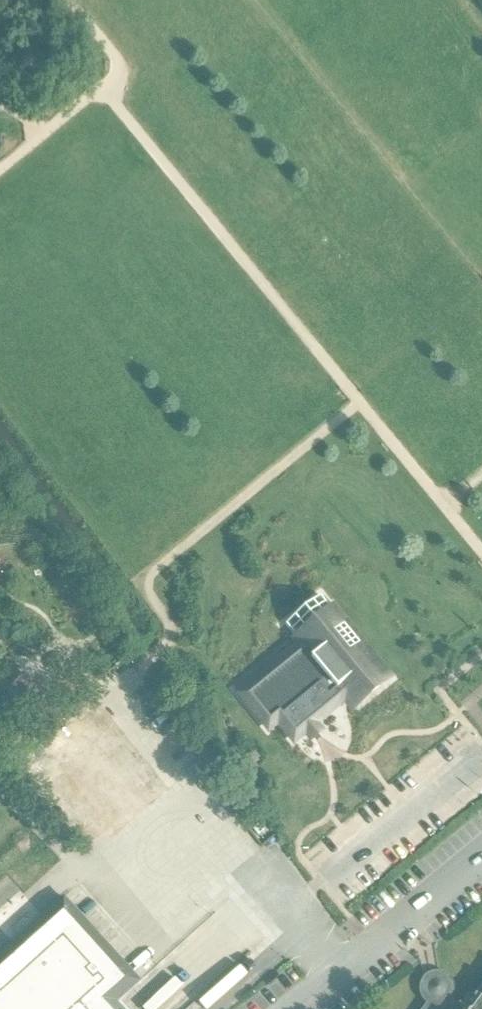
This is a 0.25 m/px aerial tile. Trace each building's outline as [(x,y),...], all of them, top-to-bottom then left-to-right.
[(299,646),(239,695),(267,729),(277,722),(293,741),(304,733),(310,740),(320,731),(314,724),(343,700),(351,710),(389,679),(331,608),(330,610),(319,597),(284,625),(295,638),(293,639),(299,646)] [(23,678),(14,688),(35,706),(44,695),(23,678)] [(115,1004),(139,983),(62,898),(0,955),(0,1008),(120,1008),(115,1004)] [(481,980),(470,996),(465,992),(457,1004),(449,998),(449,999),(443,995),(441,981),(434,982),(427,983),(429,997),(425,1003),(425,1002),(420,1008),(481,1008),(481,980)]
